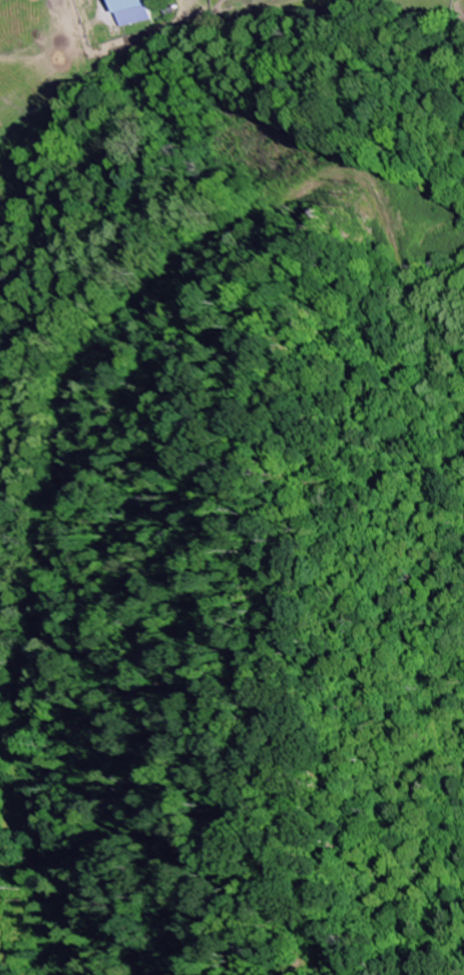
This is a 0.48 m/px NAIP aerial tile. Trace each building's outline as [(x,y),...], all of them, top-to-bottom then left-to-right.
[(153,19),(148,0),(112,0),(119,27),(153,19)]
